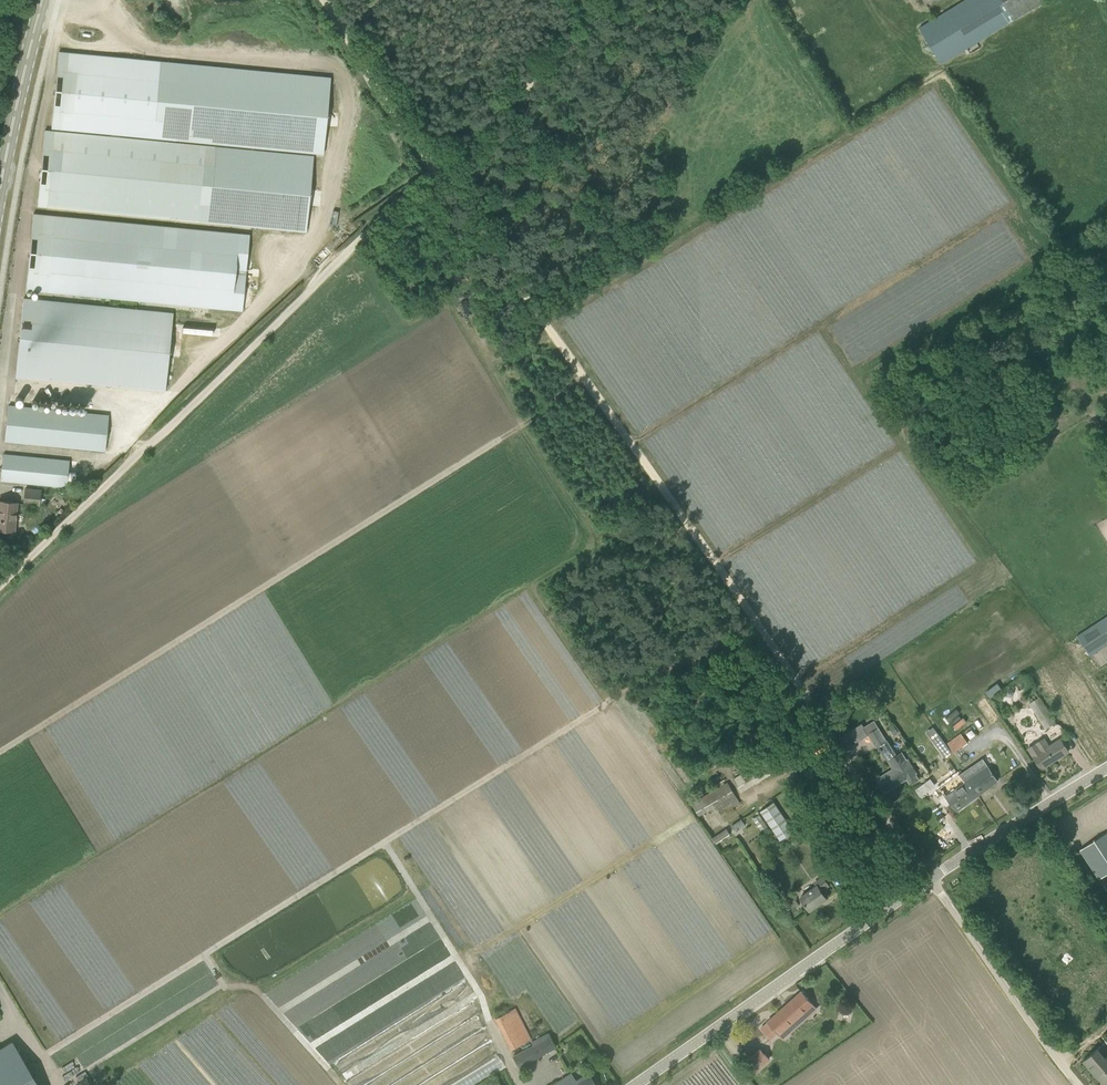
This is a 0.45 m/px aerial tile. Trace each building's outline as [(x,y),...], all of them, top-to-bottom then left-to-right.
[(972,46),(1047,0),(966,0),(919,28),(941,64),(972,46)] [(59,51),(52,128),(324,154),(331,77),(59,51)] [(45,130),(38,206),(307,232),(314,156),(45,130)] [(26,290),(243,309),(250,234),(34,213),(26,290)] [(166,390),(174,312),(24,298),(16,376),(166,390)] [(9,405),(5,441),(105,452),(108,416),(9,405)] [(3,454),(1,480),(66,487),(69,461),(3,454)] [(40,490),(24,488),(23,503),(38,505),(40,490)] [(0,501),(0,529),(15,531),(18,502),(0,501)] [(1077,636),(1090,655),(1106,644),(1106,617),(1077,636)] [(1046,707),(1044,709),(1037,699),(1030,703),(1046,729),(1056,723),(1046,707)] [(932,737),(947,757),(953,752),(946,743),(938,732),(932,737)] [(968,742),(961,733),(946,743),(953,752),(953,753),(968,742)] [(1028,748),(1041,768),(1069,751),(1061,739),(1049,746),(1044,738),(1028,748)] [(885,793),(895,786),(907,779),(911,785),(920,779),(916,774),(918,772),(909,758),(907,759),(902,752),(888,761),(893,769),(886,773),(876,780),(885,793)] [(773,773),(782,768),(774,755),(765,760),(773,773)] [(979,794),(998,780),(984,759),(961,776),(965,782),(970,789),(973,787),(979,794)] [(732,777),(738,789),(769,774),(765,767),(762,769),(760,763),(732,777)] [(956,811),(979,795),(979,794),(973,787),(970,789),(965,782),(958,787),(954,781),(941,790),(956,811)] [(740,803),(728,782),(691,803),(699,816),(715,807),(718,811),(731,803),(734,807),(740,803)] [(760,810),(780,840),(794,831),(774,801),(760,810)] [(808,820),(799,807),(796,803),(791,807),(803,824),(808,820)] [(742,818),(732,825),(735,830),(745,823),(742,818)] [(862,822),(858,825),(862,832),(867,828),(862,822)] [(726,828),(712,837),(716,843),(730,833),(726,828)] [(1080,850),(1086,859),(1098,878),(1106,872),(1106,832),(1080,849),(1080,850)] [(829,885),(823,877),(815,883),(817,885),(801,897),(810,910),(826,898),(821,890),(829,885)] [(799,904),(790,889),(778,896),(787,911),(799,904)] [(813,1004),(802,991),(768,1021),(769,1022),(762,1028),(771,1039),(778,1032),(779,1034),(813,1004)] [(531,1039),(515,1008),(495,1018),(511,1049),(531,1039)] [(535,1045),(514,1056),(513,1056),(518,1066),(555,1047),(548,1034),(533,1042),(535,1045)] [(12,1041),(0,1049),(0,1084),(26,1084),(35,1079),(12,1041)] [(760,1048),(745,1062),(755,1072),(769,1059),(760,1048)] [(1105,1058),(1097,1049),(1083,1060),(1104,1084),(1106,1081),(1106,1056),(1105,1058)] [(589,1074),(576,1082),(570,1074),(553,1084),(595,1084),(589,1074)]
